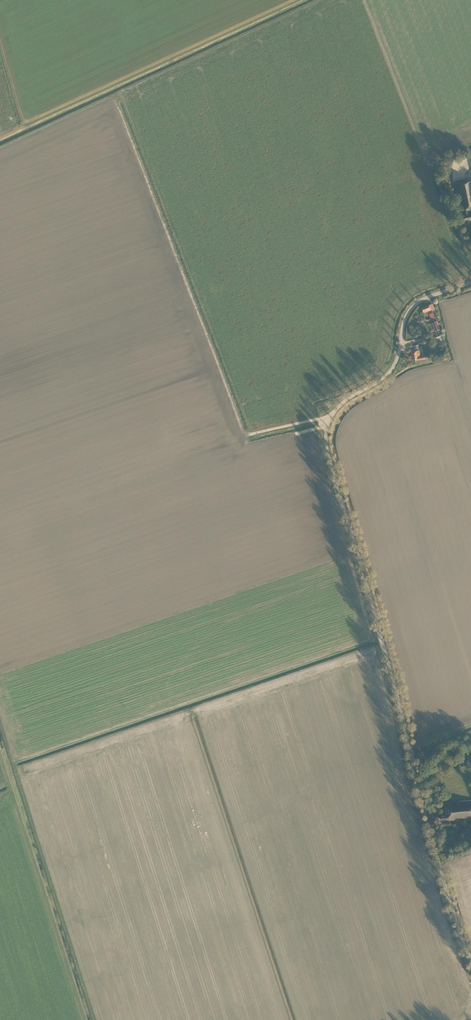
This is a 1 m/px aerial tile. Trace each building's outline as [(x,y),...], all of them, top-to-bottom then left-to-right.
[(454,183),(459,210),(461,209),(463,215),(461,215),(462,223),(470,221),(470,213),(470,211),(470,180),(454,183)] [(437,317),(433,304),(422,308),(424,313),(431,311),(432,313),(429,314),(431,319),(437,317)] [(440,330),(437,321),(432,323),(435,332),(440,330)] [(420,357),(419,351),(411,352),(413,360),(415,359),(416,363),(428,361),(427,355),(420,357)]
